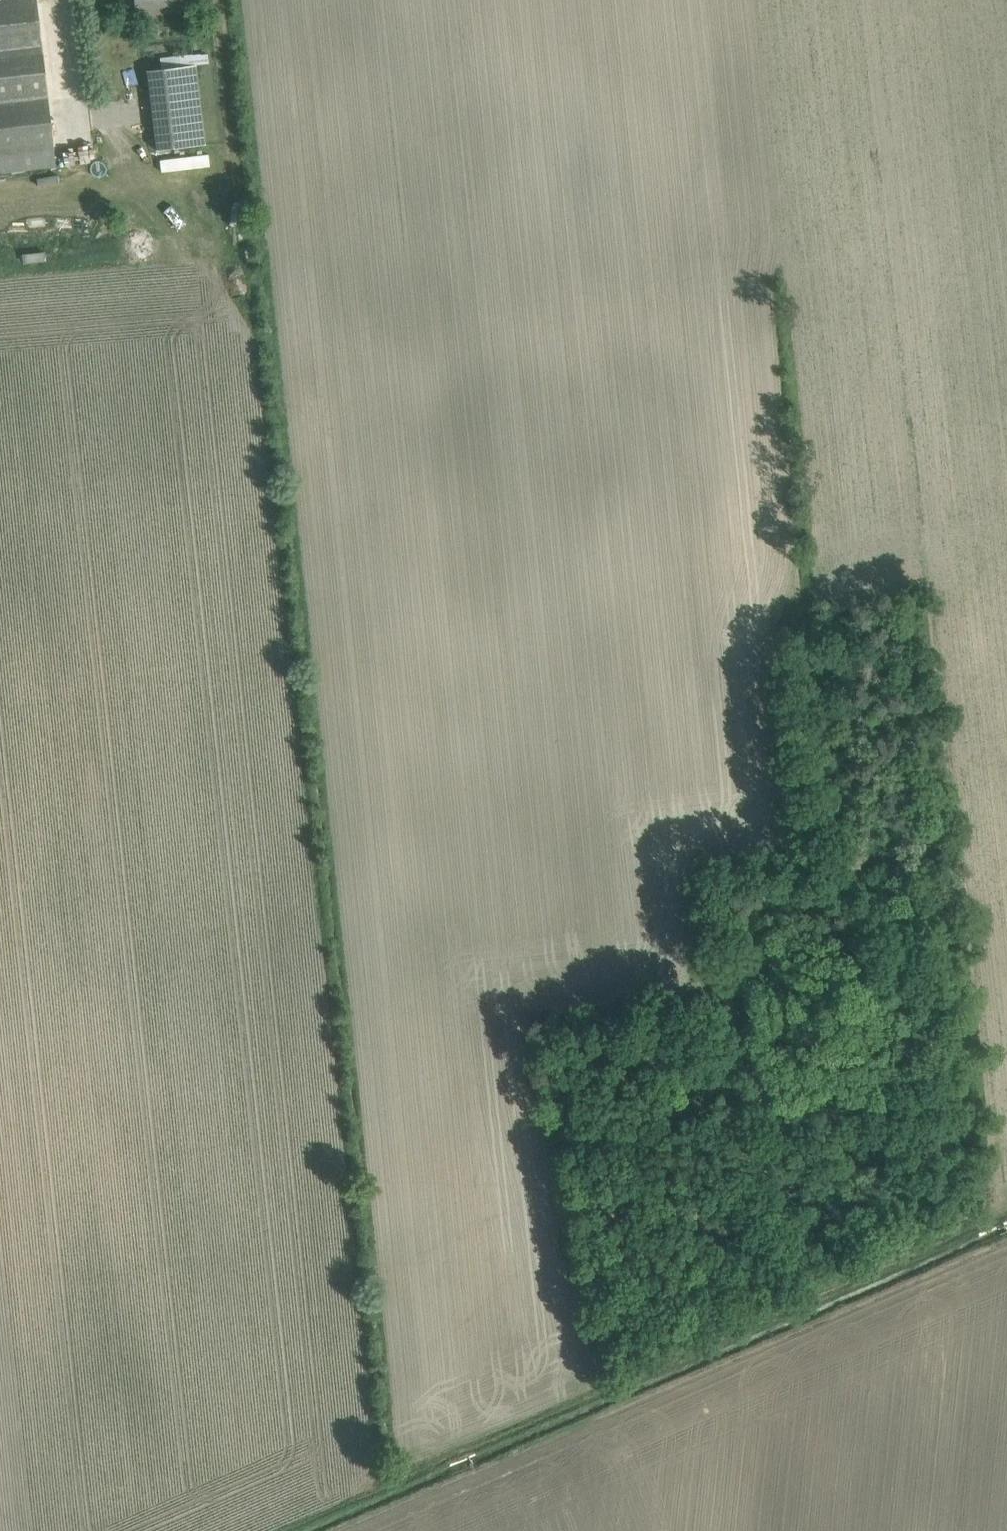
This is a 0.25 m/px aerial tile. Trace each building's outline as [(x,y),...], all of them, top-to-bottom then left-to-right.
[(57,167),(37,0),(0,0),(0,174),(57,167)] [(190,10),(189,0),(133,0),(135,18),(190,10)] [(155,150),(206,144),(196,63),(145,69),(155,150)] [(24,263),(47,261),(45,252),(23,254),(24,263)]
